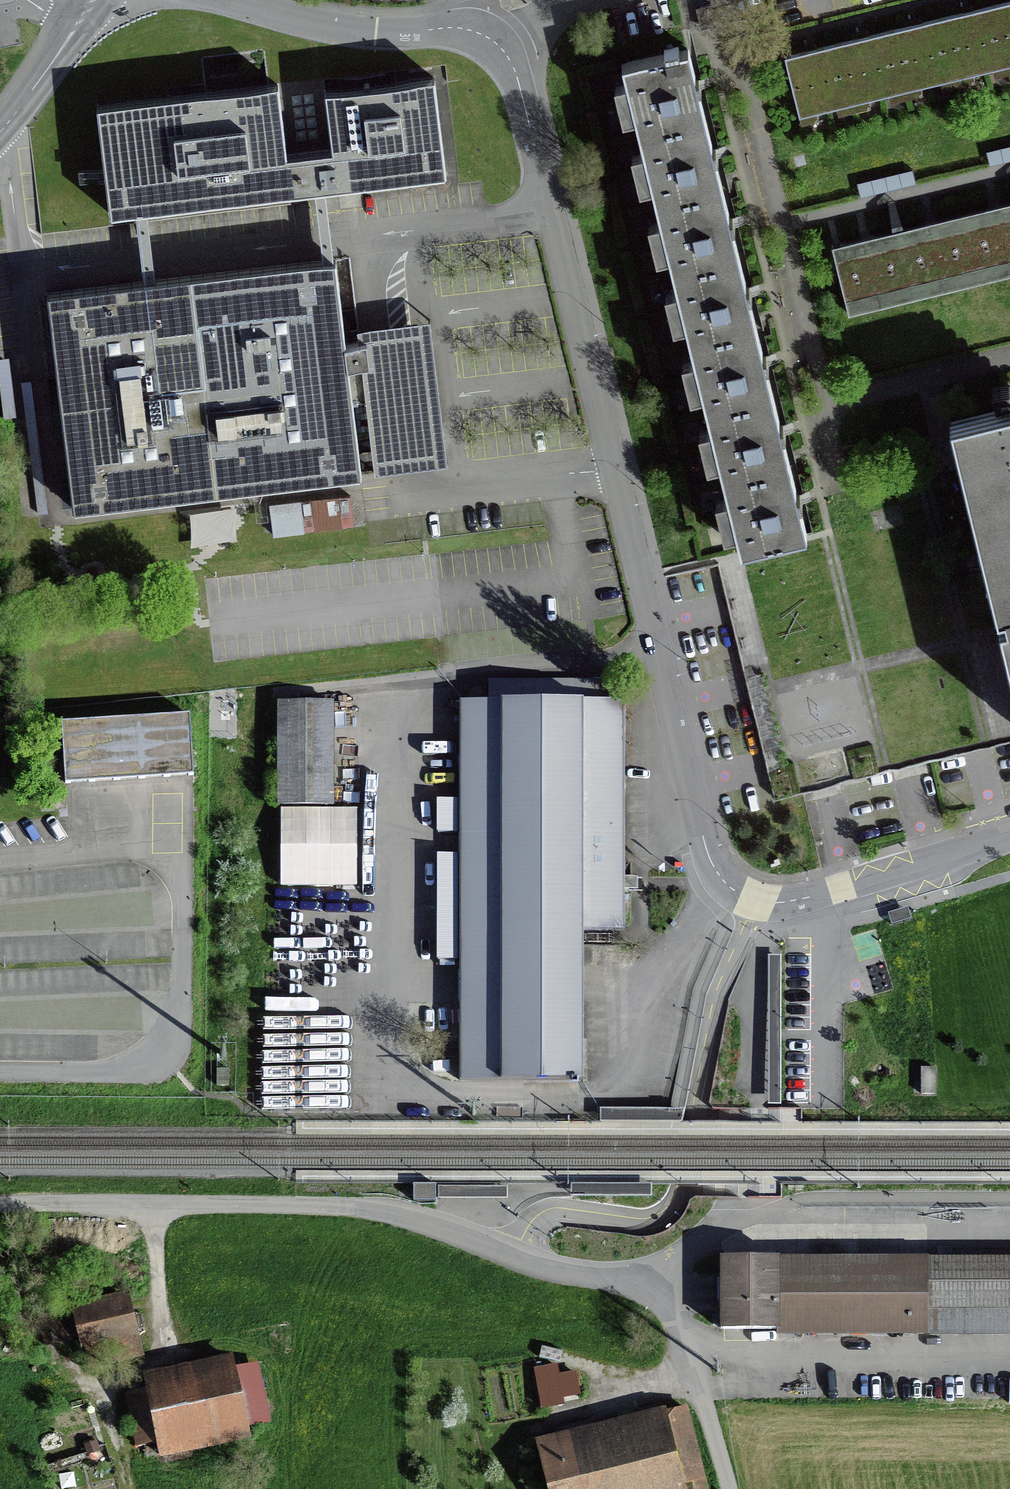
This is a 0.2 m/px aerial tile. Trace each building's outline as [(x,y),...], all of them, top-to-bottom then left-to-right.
[(915,27),(864,39),(812,52),(786,58),(800,117),(1009,68),(1009,5),(967,15),(915,27)] [(656,258),(668,255),(676,288),(664,291),(672,327),(685,324),(694,360),(681,363),(689,396),(702,392),(711,430),(698,433),(706,465),(719,462),(728,498),(715,501),(723,535),(736,532),(741,553),(806,537),(797,502),(789,466),(780,432),(772,397),(763,363),(755,328),(747,294),(738,259),(730,225),(721,190),(713,156),(705,121),(696,86),(687,50),(678,53),(677,48),(663,52),(663,53),(622,63),(627,84),(614,88),(622,119),(633,116),(635,116),(644,153),(631,156),(638,188),(651,185),(660,223),(648,226),(656,258)] [(111,218),(136,215),(148,213),(315,194),(326,193),(448,178),(436,79),(325,92),(332,152),(288,157),(280,86),(98,108),(111,218)] [(986,150),(990,165),(1009,160),(1009,144),(986,150)] [(916,183),(913,169),(857,181),(860,196),(916,183)] [(324,263),(335,262),(326,193),(315,194),(324,263)] [(833,244),(848,308),(1009,269),(1009,202),(833,244)] [(148,213),(136,215),(144,285),(157,283),(148,213)] [(144,285),(48,296),(74,514),(363,480),(355,407),(347,346),(337,262),(335,262),(324,263),(157,283),(144,285)] [(431,324),(358,333),(360,344),(367,405),(375,478),(448,469),(431,324)] [(367,405),(360,344),(347,346),(355,407),(367,405)] [(16,419),(10,360),(0,361),(0,397),(3,420),(16,419)] [(38,513),(49,512),(32,380),(22,382),(38,513)] [(950,416),(1003,635),(1009,663),(1009,402),(950,416)] [(301,500),(269,504),(272,536),(305,533),(305,532),(316,531),(343,529),(343,527),(353,526),(350,496),(339,497),(339,496),(310,499),(310,500),(301,501),(301,500)] [(457,961),(457,1083),(584,1083),(584,932),(626,932),(626,891),(643,891),(643,878),(625,878),(625,701),(609,701),(609,680),(489,680),(489,701),(459,701),(459,799),(436,799),(436,833),(457,832),(457,854),(437,854),(438,961),(457,961)] [(334,702),(278,702),(277,806),(333,806),(334,702)] [(190,714),(61,722),(65,783),(194,775),(190,714)] [(358,886),(357,808),(280,809),(281,887),(358,886)] [(892,925),(912,919),(908,907),(888,914),(892,925)] [(780,957),(769,957),(770,987),(770,1107),(781,1107),(780,987),(780,957)] [(922,1097),(937,1096),(936,1067),(922,1068),(922,1097)] [(217,1087),(229,1087),(230,1070),(217,1070),(217,1087)] [(413,1203),(436,1202),(436,1184),(413,1184),(413,1203)] [(777,1258),(777,1332),(777,1336),(1009,1335),(1009,1257),(777,1258)] [(720,1332),(777,1332),(777,1258),(720,1258),(720,1332)] [(85,1366),(143,1353),(130,1292),(72,1305),(85,1366)] [(556,1364),(535,1368),(542,1410),(579,1403),(577,1395),(580,1395),(576,1371),(558,1375),(556,1364)] [(262,1420),(252,1366),(125,1392),(136,1446),(262,1420)] [(48,1471),(102,1457),(87,1403),(33,1417),(48,1471)] [(688,1407),(667,1412),(666,1408),(534,1441),(546,1488),(709,1488),(688,1407)]
